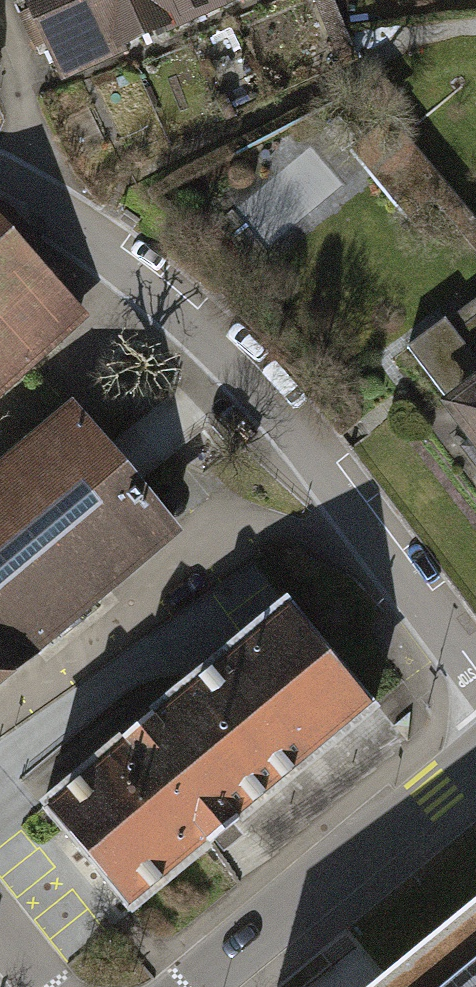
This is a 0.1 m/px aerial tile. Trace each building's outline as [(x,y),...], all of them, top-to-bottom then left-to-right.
[(124,72),(93,0),(8,0),(54,103),(124,72)] [(124,72),(180,49),(158,0),(93,0),(124,72)] [(180,49),(242,22),(232,0),(158,0),(180,49)] [(0,222),(0,396),(87,321),(0,222)] [(428,423),(475,481),(475,384),(428,423)] [(71,421),(0,478),(0,675),(167,542),(71,421)] [(376,704),(289,601),(42,807),(129,911),(376,704)] [(373,986),(475,986),(475,903),(373,986)]
